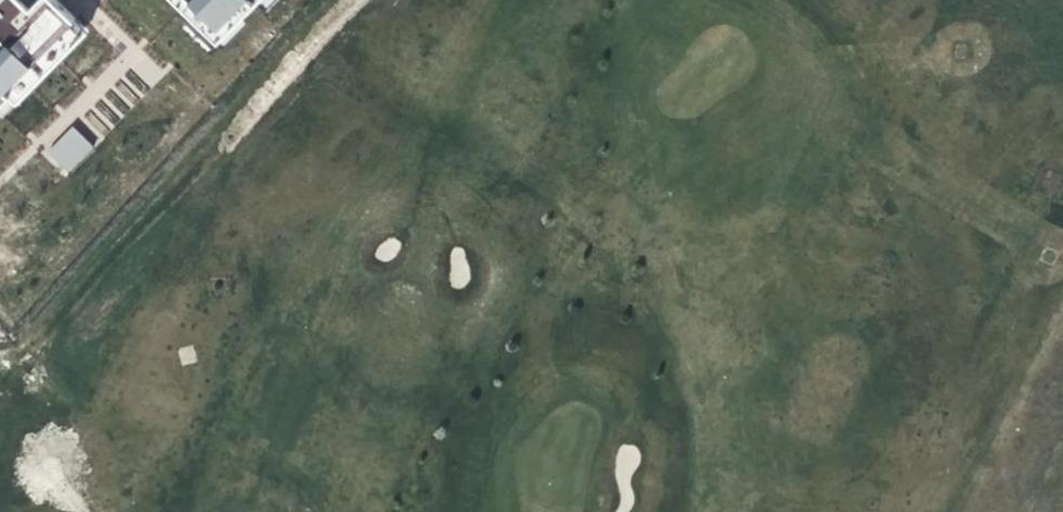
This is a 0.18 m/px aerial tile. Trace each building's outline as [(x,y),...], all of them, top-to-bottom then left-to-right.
[(88,32),(56,0),(37,0),(31,6),(25,0),(0,0),(0,118),(88,32)] [(221,46),(264,0),(174,0),(221,46)] [(72,125),(44,151),(67,174),(94,148),(72,125)] [(1022,458),(1049,478),(1062,489),(1062,403),(1022,458)] [(1024,511),(1062,511),(1062,489),(1049,478),(1024,511)]
